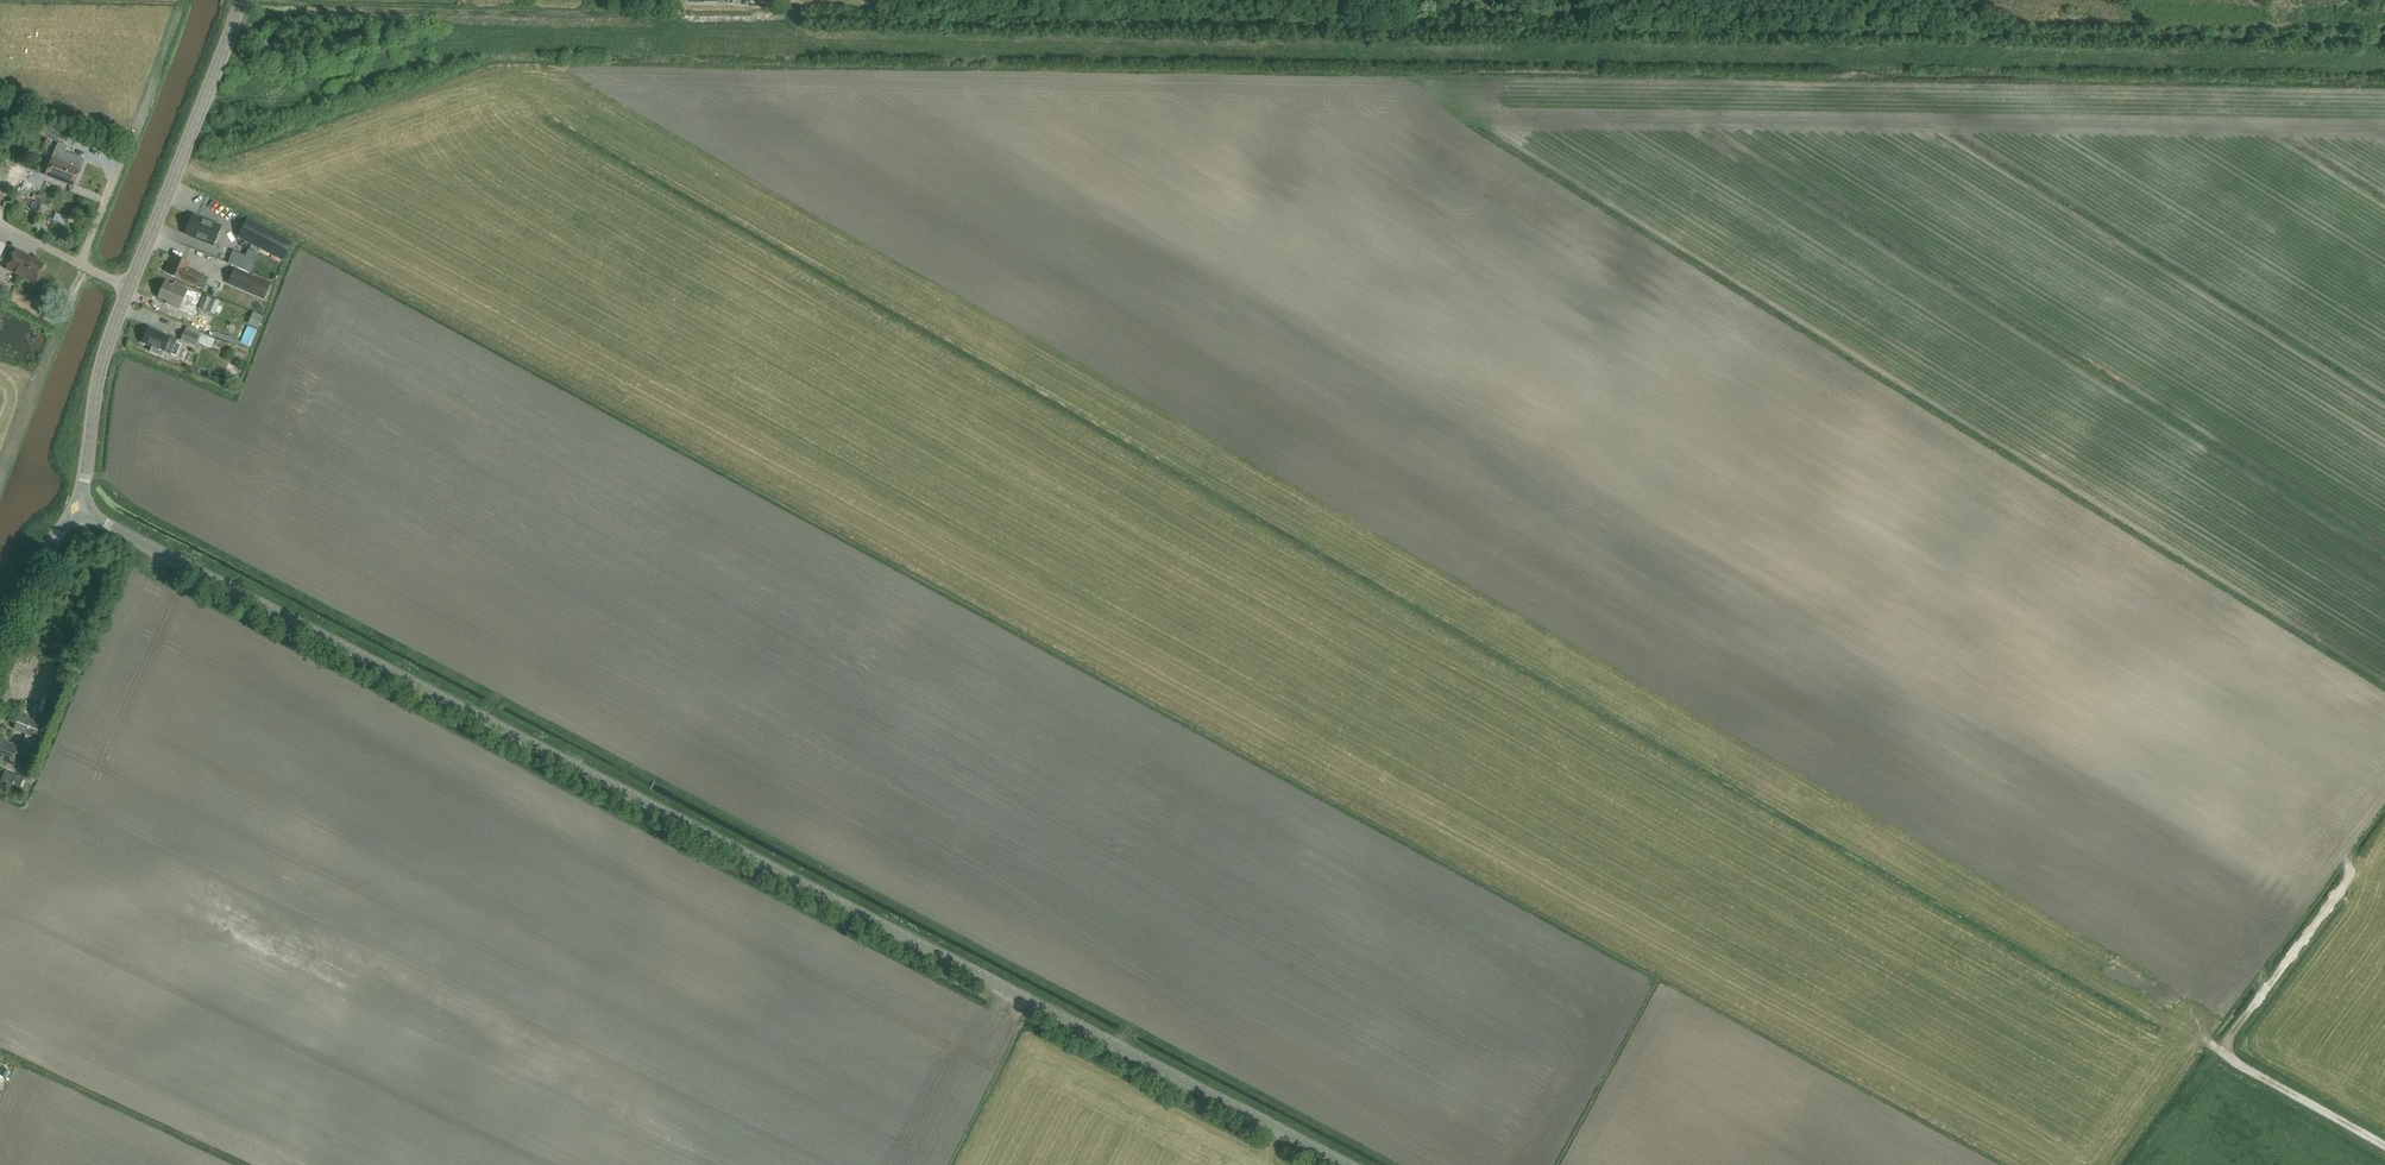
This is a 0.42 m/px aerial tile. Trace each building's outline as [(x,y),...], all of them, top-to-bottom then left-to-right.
[(58,140),(65,132),(55,123),(48,130),(58,140)] [(46,175),(74,186),(84,159),(65,152),(65,150),(57,146),(46,175)] [(221,227),(193,216),(186,233),(214,245),(221,227)] [(238,237),(283,260),(293,242),(248,218),(238,237)] [(29,256),(15,250),(6,269),(24,277),(25,280),(30,283),(33,281),(35,282),(43,264),(28,257),(29,256)] [(195,276),(190,274),(190,275),(184,272),(189,262),(176,256),(168,274),(191,284),(195,276)] [(269,285),(235,271),(229,286),(263,300),(269,285)] [(158,297),(168,302),(167,303),(179,309),(187,291),(188,289),(174,283),(173,285),(164,282),(158,297)] [(220,302),(212,298),(206,311),(215,315),(220,302)] [(199,331),(186,325),(180,340),(197,348),(201,339),(199,337),(200,334),(198,333),(199,331)] [(169,337),(149,328),(143,342),(163,351),(163,352),(175,357),(180,344),(176,342),(177,339),(169,336),(169,337)] [(44,725),(19,714),(13,728),(25,733),(22,740),(35,745),(44,725)] [(0,739),(0,761),(13,766),(21,747),(0,739)] [(23,778),(6,771),(0,785),(17,792),(23,778)]
